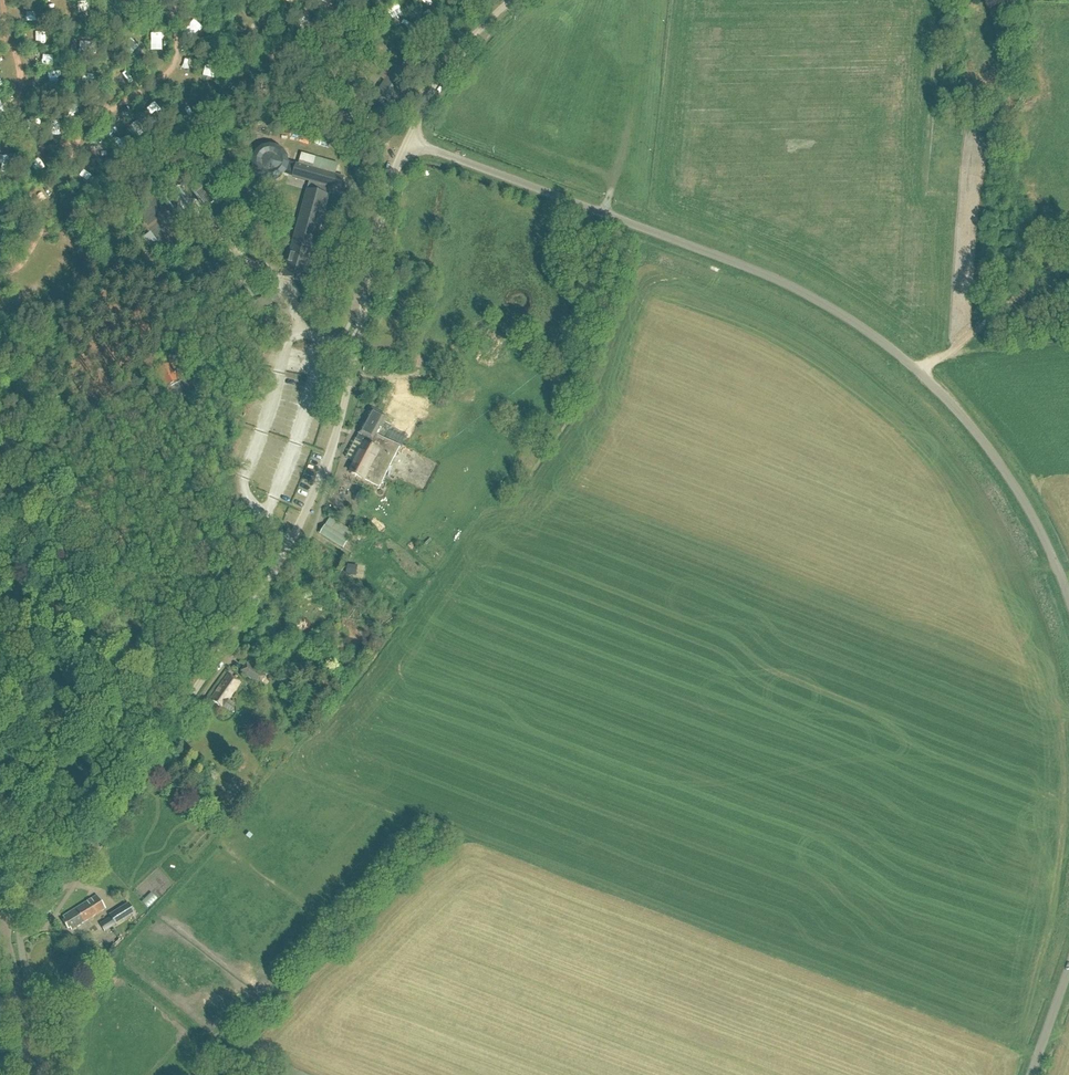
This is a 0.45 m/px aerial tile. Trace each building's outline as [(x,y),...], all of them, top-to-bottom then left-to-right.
[(3,30),(16,27),(14,21),(2,24),(3,30)] [(95,71),(99,78),(105,74),(101,67),(95,71)] [(409,77),(394,68),(386,82),(378,95),(392,103),(409,77)] [(314,145),(328,149),(330,143),(315,139),(314,145)] [(252,161),(251,164),(252,167),(252,170),(254,173),(255,176),(257,178),(260,180),(263,181),(266,182),(269,183),(272,183),(275,182),(278,181),(280,180),(283,178),(285,176),(287,173),(288,170),(289,167),(289,164),(288,161),(288,158),(286,155),(284,152),(282,150),(279,148),(277,147),(273,146),(270,146),(267,146),(264,147),(261,148),(258,150),(256,152),(254,155),(253,158),(252,161)] [(300,152),(296,164),(334,175),(338,163),(300,152)] [(293,177),(309,182),(310,182),(332,188),(341,191),(345,178),(334,175),(296,164),(293,177)] [(307,278),(329,197),(307,191),(289,254),(292,255),(287,272),(307,278)] [(344,209),(346,201),(333,197),(330,206),(344,209)] [(128,242),(133,238),(127,231),(122,235),(128,242)] [(299,304),(302,308),(308,306),(309,302),(306,299),(301,299),(299,304)] [(163,388),(178,382),(171,366),(156,373),(163,388)] [(368,418),(347,459),(354,464),(350,472),(379,488),(401,448),(419,413),(395,404),(392,411),(400,414),(395,427),(390,438),(395,441),(394,444),(376,435),(382,425),(368,418)] [(326,527),(321,536),(352,554),(357,546),(326,527)] [(259,684),(265,675),(247,663),(241,672),(259,684)] [(221,707),(238,683),(228,676),(212,698),(213,699),(212,701),(221,707)] [(77,908),(63,917),(64,919),(62,921),(67,929),(69,928),(71,930),(105,909),(96,896),(77,908)] [(121,908),(126,918),(134,913),(128,904),(121,908)] [(104,933),(105,932),(115,925),(113,920),(110,917),(100,923),(98,924),(104,933)] [(98,975),(107,966),(103,962),(94,971),(98,975)]
